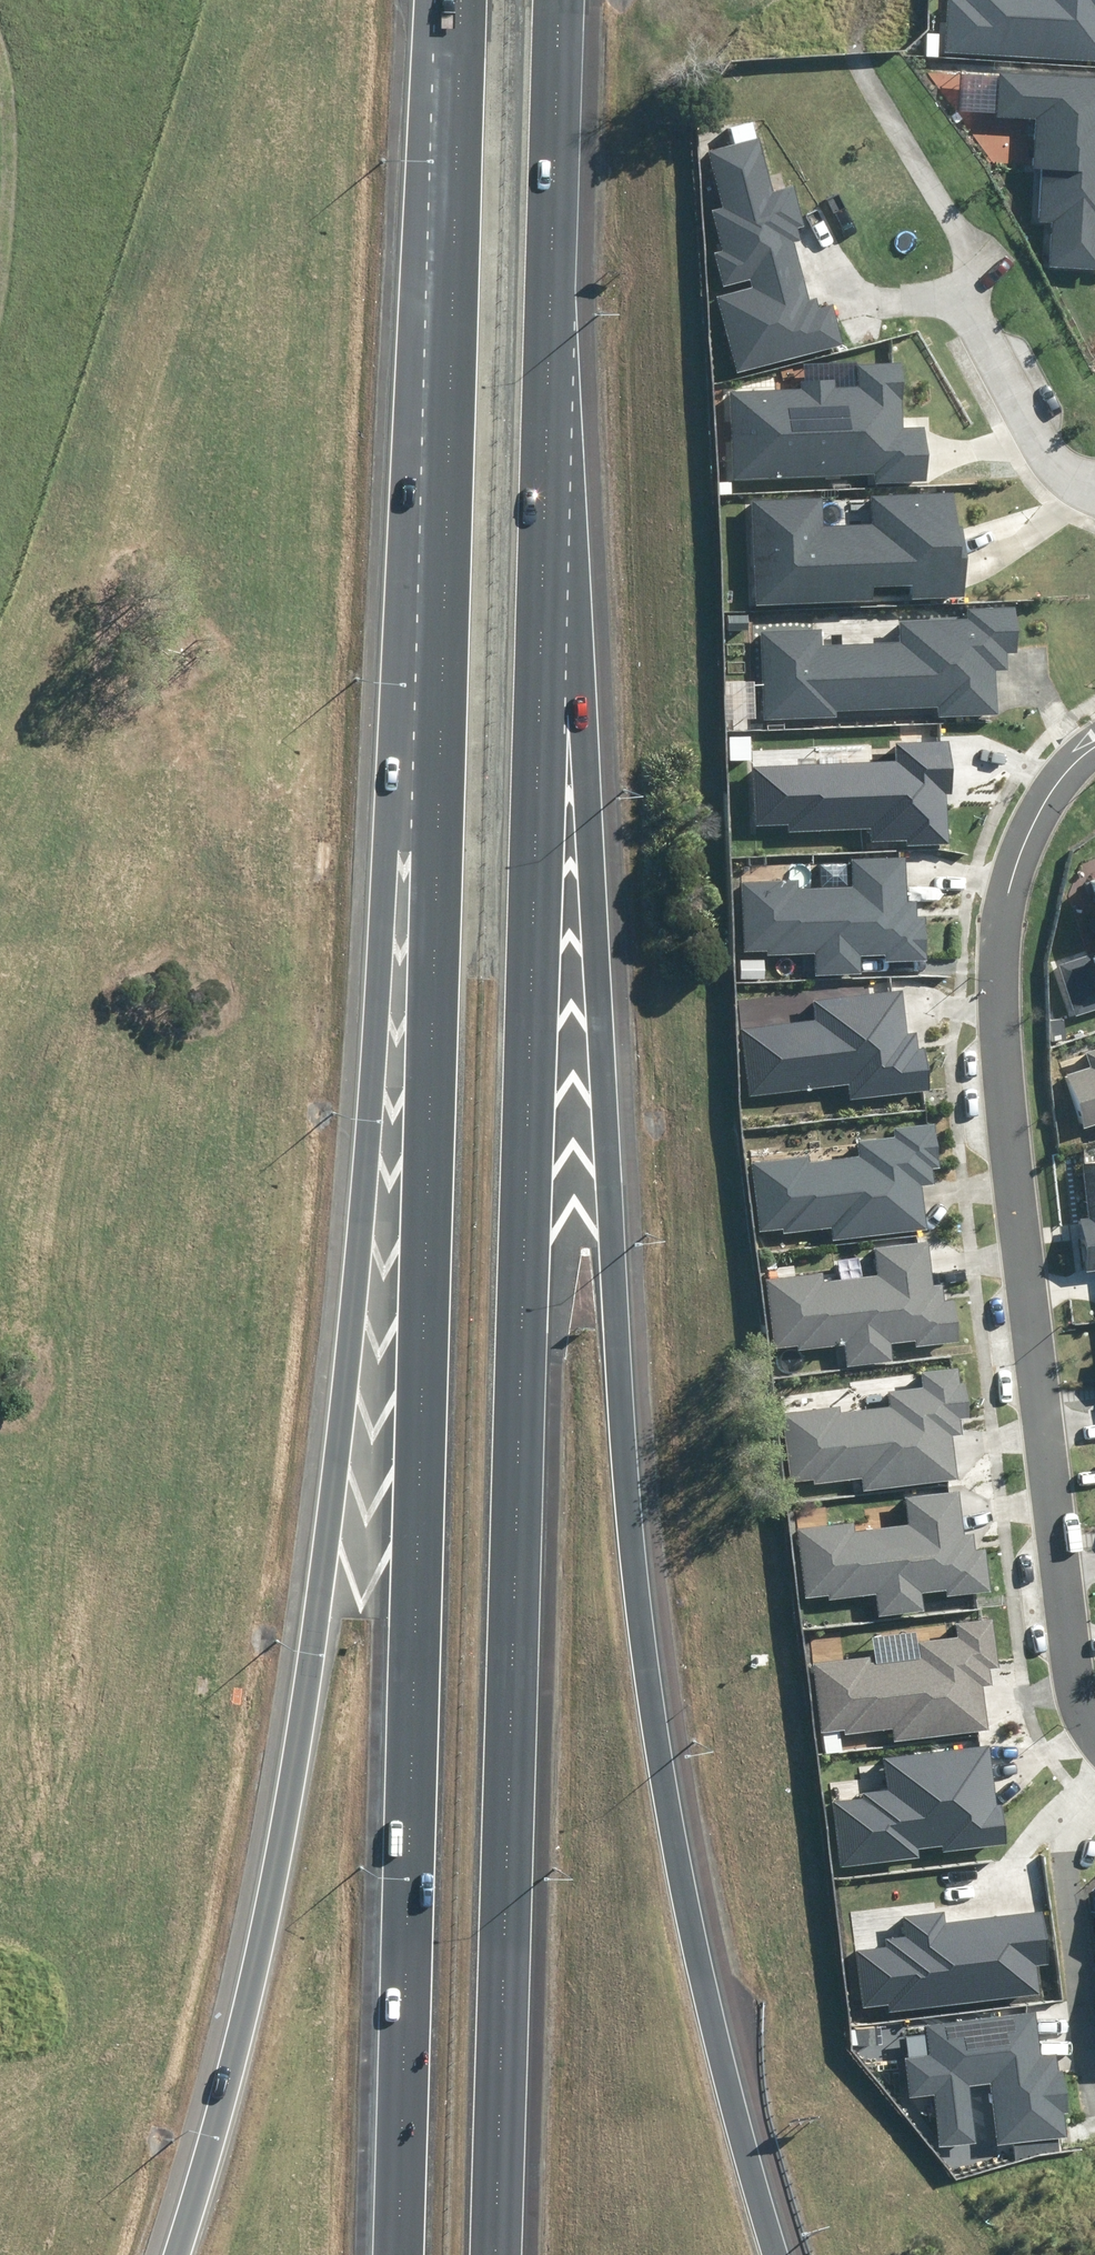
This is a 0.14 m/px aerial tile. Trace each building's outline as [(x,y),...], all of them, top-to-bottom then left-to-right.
[(1094,61),(1094,0),(946,0),(943,52),(1094,61)] [(1094,270),(1094,79),(1001,73),(999,118),(1037,120),(1034,169),(1042,170),(1039,223),(1052,223),(1050,267),(1094,270)] [(737,373),(844,346),(833,304),(818,308),(815,298),(808,300),(793,243),(801,241),(797,228),(805,226),(794,186),(774,191),(760,138),(709,151),(723,207),(712,210),(723,250),(714,252),(722,286),(750,279),(752,288),(717,297),(737,373)] [(875,482),(926,480),(924,429),(903,429),(902,364),(859,365),(860,387),(836,388),(836,379),(800,380),(801,392),(731,394),(734,478),(875,475),(875,482)] [(911,599),(966,596),(962,525),(957,525),(955,492),(873,496),(874,523),(824,526),(823,498),(751,502),(756,606),(872,601),(871,586),(910,584),(911,599)] [(939,718),(997,716),(995,671),(1008,671),(1007,652),(1017,652),(1016,607),(966,609),(967,618),(900,621),(901,642),(823,645),(822,630),(761,632),(765,719),(837,716),(837,711),(938,707),(939,718)] [(908,840),(908,847),(950,845),(947,794),(954,794),(951,742),(896,745),(897,761),(752,768),(754,826),(789,824),(790,832),(871,828),(871,842),(908,840)] [(885,955),(885,963),(928,961),(927,917),(917,917),(916,902),(907,903),(905,857),(852,859),(853,887),(799,889),(798,880),(742,882),(744,953),(767,953),(767,957),(815,955),(816,976),(862,975),(861,956),(885,955)] [(1059,967),(1075,1016),(1094,1009),(1094,955),(1059,967)] [(849,1100),(929,1090),(924,1047),(916,1048),(914,1032),(908,1033),(903,991),(814,1001),(817,1019),(739,1028),(746,1096),(847,1084),(849,1100)] [(1084,1051),(1089,1068),(1065,1076),(1082,1128),(1094,1123),(1094,1048),(1084,1051)] [(834,1242),(928,1230),(923,1186),(933,1185),(931,1169),(940,1168),(934,1123),(893,1128),(894,1138),(857,1143),(859,1156),(811,1162),(810,1157),(750,1165),(759,1233),(783,1230),(784,1234),(832,1228),(834,1242)] [(1083,1167),(1089,1219),(1080,1220),(1087,1273),(1094,1272),(1094,1165),(1083,1167)] [(915,1347),(959,1341),(954,1302),(944,1303),(942,1285),(933,1286),(928,1243),(875,1249),(878,1277),(824,1283),(822,1272),(765,1279),(773,1349),(796,1346),(797,1351),(843,1345),(846,1368),(894,1362),(892,1341),(914,1339),(915,1347)] [(865,1491),(959,1479),(953,1435),(963,1434),(961,1419),(970,1417),(966,1383),(960,1384),(958,1369),(923,1373),(925,1387),(888,1392),(889,1406),(841,1412),(841,1406),(780,1414),(789,1482),(814,1479),(814,1483),(863,1477),(865,1491)] [(946,1596),(990,1591),(985,1551),(976,1552),(973,1535),(965,1536),(959,1492),(906,1499),(910,1526),(855,1533),(854,1521),(796,1528),(805,1598),(827,1595),(828,1600),(875,1595),(878,1617),(925,1611),(923,1591),(945,1588),(946,1596)] [(894,1743),(989,1730),(983,1686),(992,1684),(990,1668),(1000,1666),(993,1619),(957,1624),(959,1636),(918,1641),(921,1656),(870,1663),(869,1656),(811,1665),(821,1733),(845,1730),(846,1736),(892,1730),(894,1743)] [(944,1852),(1008,1844),(1002,1805),(997,1805),(989,1744),(885,1758),(889,1789),(863,1793),(864,1797),(830,1802),(840,1869),(920,1858),(918,1848),(943,1845),(944,1852)] [(890,2013),(1040,1995),(1037,1968),(1052,1966),(1045,1911),(946,1923),(945,1911),(904,1916),(906,1937),(886,1940),(887,1947),(855,1951),(862,2009),(889,2005),(890,2013)] [(1013,2144),(1015,2157),(1059,2152),(1058,2137),(1066,2136),(1063,2116),(1067,2116),(1062,2071),(1058,2071),(1056,2054),(1042,2056),(1036,2012),(927,2025),(930,2055),(906,2058),(911,2098),(935,2095),(941,2145),(976,2141),(969,2085),(990,2083),(998,2146),(1013,2144)]
